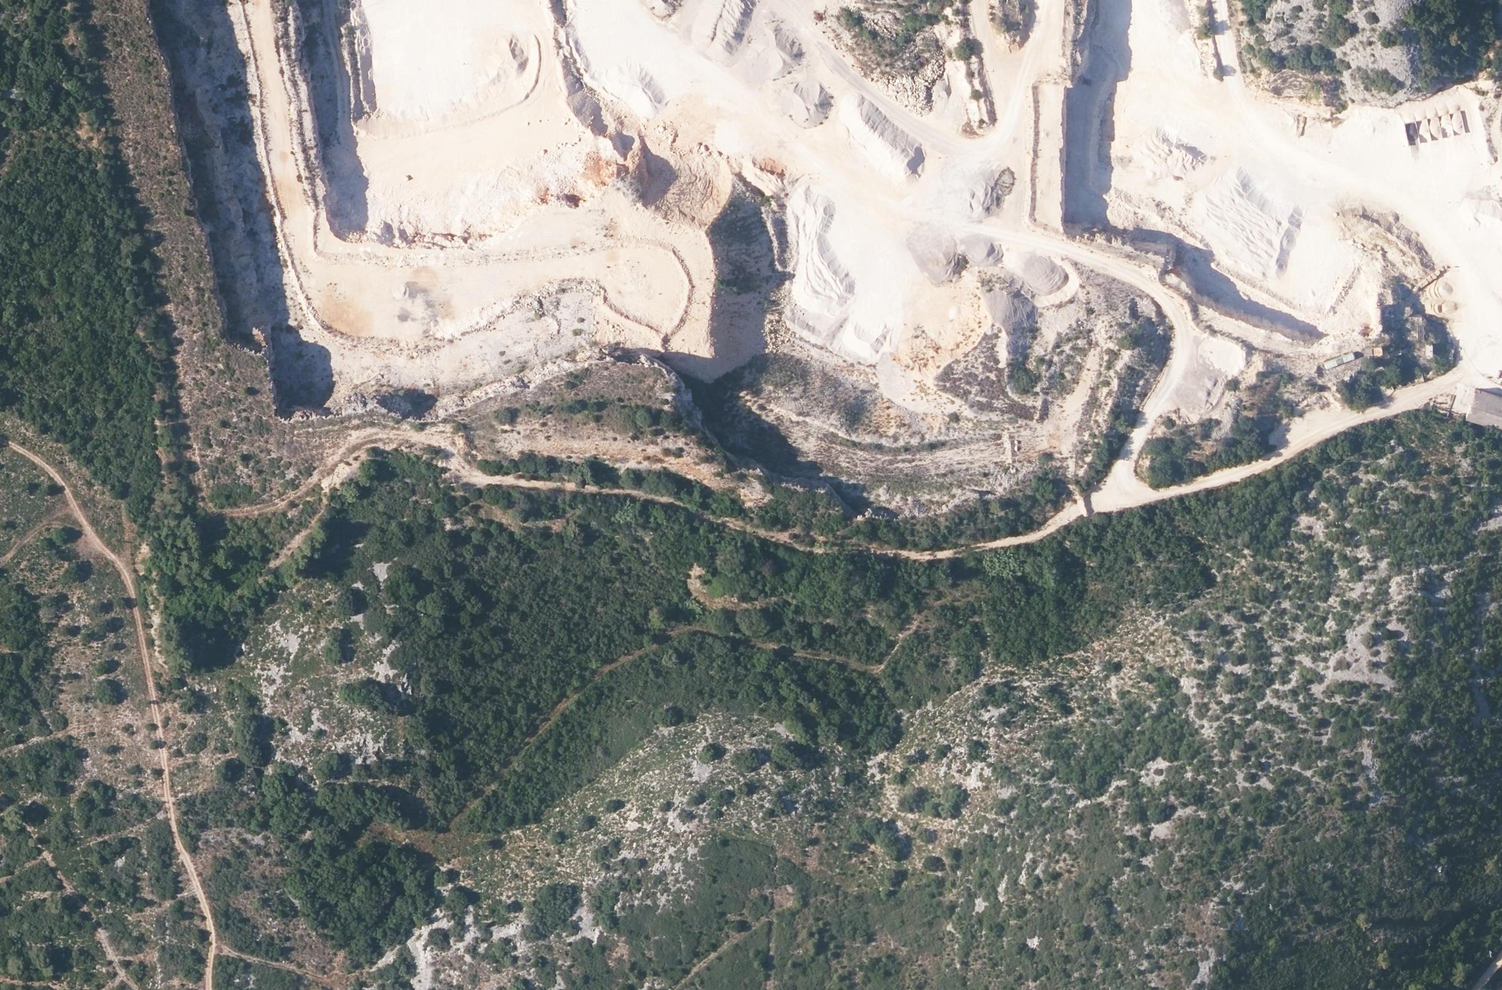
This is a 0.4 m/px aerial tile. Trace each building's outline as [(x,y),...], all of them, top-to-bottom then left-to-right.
[(1373,303),(1374,318),(1384,318),(1383,302),(1373,303)] [(1425,327),(1417,326),(1417,335),(1420,335),(1420,337),(1425,337),(1425,327)] [(1381,342),(1367,344),(1368,352),(1382,351),(1381,342)] [(1475,389),(1467,420),(1501,430),(1501,397),(1475,389)]
